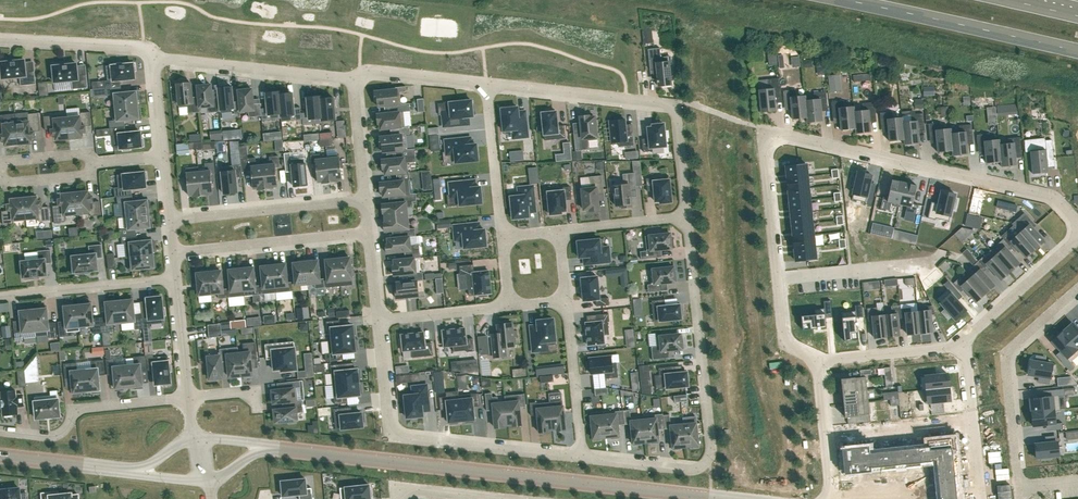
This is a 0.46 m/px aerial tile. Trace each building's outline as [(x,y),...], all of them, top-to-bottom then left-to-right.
[(653,46),(652,32),(652,31),(651,31),(643,32),(645,47),(653,46)] [(660,48),(648,49),(650,70),(657,69),(658,80),(657,80),(657,82),(658,82),(658,86),(671,85),(669,64),(671,64),(670,56),(661,57),(660,48)] [(786,49),(774,52),(776,61),(788,59),(786,49)] [(2,62),(1,62),(2,79),(20,77),(21,85),(36,84),(34,71),(26,72),(25,60),(10,61),(10,59),(2,60),(2,62)] [(54,66),(53,66),(54,82),(72,80),(73,89),(88,87),(86,75),(78,75),(77,63),(62,65),(62,63),(54,64),(54,66)] [(108,81),(105,81),(106,88),(114,87),(120,86),(121,86),(120,80),(135,78),(134,71),(136,71),(135,63),(122,65),(121,63),(114,64),(114,65),(106,66),(108,81)] [(846,85),(845,68),(836,69),(837,77),(843,77),(843,82),(838,82),(838,85),(846,85)] [(826,89),(838,88),(837,75),(825,75),(826,89)] [(768,88),(759,89),(761,112),(776,111),(775,98),(782,97),(780,78),(767,79),(768,88)] [(178,96),(176,96),(177,103),(179,103),(179,108),(187,107),(188,113),(200,112),(200,107),(199,96),(192,97),(191,82),(189,83),(189,81),(182,81),(182,83),(177,84),(178,96)] [(211,85),(197,86),(199,96),(200,107),(208,106),(208,113),(221,112),(219,99),(212,99),(211,85)] [(114,87),(106,88),(107,95),(112,95),(113,108),(138,105),(137,99),(139,99),(138,91),(122,93),(121,86),(120,86),(114,87)] [(386,90),(375,92),(376,101),(378,101),(378,107),(392,105),(401,104),(400,92),(407,92),(406,86),(386,88),(386,90)] [(232,87),(218,88),(219,99),(221,112),(221,113),(234,111),(234,114),(241,113),(241,112),(240,101),(233,102),(232,87)] [(244,90),(238,90),(240,101),(241,112),(249,111),(249,117),(262,116),(261,108),(260,103),(253,104),(252,89),(251,89),(251,87),(243,88),(244,90)] [(795,90),(783,91),(785,107),(791,106),(793,119),(807,118),(806,100),(805,95),(796,96),(795,90)] [(806,100),(807,118),(807,123),(823,121),(821,108),(828,108),(826,91),(814,93),(815,99),(806,100)] [(267,108),(261,108),(262,116),(262,121),(281,119),(282,119),(279,94),(280,94),(279,92),(266,93),(267,108)] [(280,94),(279,94),(282,119),(281,119),(281,121),(302,119),(301,113),(300,107),(294,108),(292,93),(280,94)] [(308,112),(301,113),(302,119),(303,125),(323,123),(322,121),(320,99),(321,99),(321,96),(307,97),(308,112)] [(321,99),(320,99),(322,121),(335,120),(334,107),(336,107),(336,99),(333,100),(333,97),(321,99)] [(447,113),(442,114),(443,127),(458,126),(469,124),(469,117),(473,117),(473,115),(475,115),(474,106),(472,107),(472,100),(446,103),(447,113)] [(844,101),(832,102),(833,118),(840,117),(841,130),(855,129),(856,129),(854,111),(854,106),(844,107),(844,101)] [(854,111),(856,129),(855,129),(856,134),(871,132),(870,119),(876,119),(875,102),(862,104),(863,110),(854,111)] [(393,113),(377,114),(378,124),(380,123),(381,129),(395,128),(405,127),(403,112),(410,111),(409,103),(401,104),(392,105),(393,113)] [(114,120),(109,121),(110,128),(125,126),(124,120),(141,118),(140,111),(138,111),(138,105),(113,108),(114,120)] [(1005,105),(997,105),(998,116),(1006,115),(1005,105)] [(518,107),(501,109),(504,134),(512,133),(513,138),(515,138),(528,137),(527,122),(525,111),(518,112),(518,107)] [(547,113),(542,113),(545,140),(566,138),(564,125),(558,126),(556,112),(555,112),(555,110),(547,110),(547,113)] [(28,112),(15,113),(16,123),(18,144),(28,143),(32,142),(31,138),(35,137),(34,131),(41,131),(39,113),(28,114),(28,112)] [(80,116),(67,118),(69,139),(80,138),(83,137),(82,132),(86,132),(85,126),(92,125),(90,112),(80,113),(80,116)] [(892,112),(880,113),(882,129),(888,128),(890,141),(904,140),(902,122),(903,122),(902,117),(893,118),(892,112)] [(0,121),(0,135),(1,141),(5,140),(5,145),(8,145),(18,144),(16,123),(15,113),(15,115),(2,116),(2,121),(0,121)] [(903,122),(902,122),(904,140),(904,145),(919,143),(918,130),(925,130),(923,113),(911,115),(912,121),(903,122)] [(54,115),(44,116),(45,130),(51,130),(52,135),(56,135),(56,140),(59,140),(69,139),(67,118),(54,119),(54,115)] [(581,132),(574,133),(576,151),(589,149),(588,141),(598,140),(595,116),(589,117),(589,115),(580,116),(581,132)] [(615,120),(610,121),(612,145),(619,144),(619,147),(634,145),(633,132),(626,133),(625,119),(623,119),(623,117),(615,118),(615,120)] [(941,123),(928,124),(930,140),(937,139),(938,152),(952,151),(953,151),(951,133),(951,128),(941,129),(941,123)] [(649,138),(642,139),(643,152),(651,151),(651,148),(666,146),(664,124),(652,125),(652,127),(648,128),(649,138)] [(951,133),(953,151),(952,151),(953,156),(968,154),(967,141),(973,141),(971,124),(959,126),(960,132),(951,133)] [(125,126),(110,128),(111,135),(113,135),(115,149),(123,149),(123,151),(131,150),(131,148),(144,146),(143,139),(141,139),(140,132),(126,133),(125,126)] [(395,135),(379,137),(380,146),(382,146),(383,152),(397,150),(407,149),(406,134),(410,134),(410,126),(405,127),(395,128),(395,135)] [(344,129),(338,130),(339,137),(344,137),(347,136),(346,129),(344,129)] [(332,132),(320,133),(320,140),(333,139),(332,132)] [(989,134),(977,135),(979,151),(985,150),(986,163),(1001,162),(999,144),(1000,144),(999,139),(990,140),(989,134)] [(1000,144),(999,144),(1001,162),(1001,167),(1016,165),(1015,152),(1022,152),(1020,135),(1008,137),(1008,143),(1000,144)] [(459,138),(445,140),(446,153),(451,152),(453,163),(478,160),(476,144),(472,145),(471,137),(459,138)] [(1024,140),(1025,152),(1030,152),(1033,174),(1048,172),(1047,159),(1053,159),(1054,159),(1052,140),(1044,141),(1025,142),(1024,140)] [(398,158),(382,160),(383,169),(385,169),(385,175),(396,174),(408,172),(407,163),(416,162),(415,148),(407,149),(397,150),(398,158)] [(291,153),(284,154),(286,172),(292,172),(294,187),(308,185),(305,158),(291,159),(291,153)] [(320,154),(311,155),(312,164),(316,164),(318,182),(322,181),(323,184),(330,183),(328,159),(327,159),(321,159),(320,154)] [(340,155),(327,156),(327,159),(328,159),(330,183),(337,182),(337,180),(342,179),(341,168),(343,168),(342,160),(340,161),(340,155)] [(270,162),(263,163),(266,190),(273,189),(273,187),(278,186),(276,168),(280,167),(278,156),(269,157),(270,162)] [(256,158),(241,159),(242,172),(251,171),(253,189),(258,188),(258,190),(266,190),(263,163),(256,163),(256,158)] [(198,167),(201,196),(208,196),(208,193),(213,193),(211,174),(215,174),(214,162),(205,163),(205,169),(199,169),(198,167)] [(807,164),(786,166),(787,178),(808,176),(807,164)] [(234,165),(221,167),(224,194),(237,193),(236,178),(242,177),(241,165),(234,165)] [(187,177),(184,177),(185,185),(187,185),(189,195),(193,195),(194,197),(201,196),(198,167),(186,168),(187,177)] [(119,187),(114,188),(115,197),(117,197),(125,196),(132,195),(132,193),(131,189),(146,187),(145,180),(147,180),(146,172),(133,173),(133,171),(125,172),(125,174),(117,175),(119,187)] [(397,181),(380,183),(381,191),(382,191),(383,197),(399,195),(410,194),(413,193),(412,180),(410,180),(409,172),(408,172),(396,174),(397,181)] [(854,176),(852,186),(855,186),(852,199),(865,202),(872,175),(858,172),(857,177),(854,176)] [(623,182),(614,183),(616,206),(622,206),(622,208),(632,207),(630,191),(636,190),(636,186),(635,173),(623,174),(623,182)] [(591,185),(581,186),(584,210),(590,209),(590,211),(599,210),(597,194),(604,193),(602,176),(590,177),(591,185)] [(669,176),(646,179),(648,192),(654,191),(655,202),(660,201),(660,203),(672,202),(669,176)] [(787,178),(787,179),(788,190),(809,188),(808,176),(787,178)] [(464,181),(449,183),(450,196),(456,195),(457,206),(482,203),(481,197),(484,196),(483,188),(481,189),(480,187),(476,187),(475,180),(464,181)] [(883,197),(880,208),(890,210),(892,205),(899,207),(900,204),(905,182),(892,180),(888,198),(883,197)] [(905,182),(900,204),(907,206),(906,211),(916,213),(918,204),(913,203),(917,185),(905,182)] [(519,193),(510,193),(513,219),(529,217),(528,212),(536,212),(535,200),(533,186),(520,187),(518,187),(519,193)] [(570,186),(547,189),(550,215),(561,214),(561,211),(566,211),(565,200),(572,199),(570,186)] [(809,188),(788,190),(789,202),(810,200),(809,188)] [(983,203),(986,191),(974,188),(972,201),(983,203)] [(85,192),(75,193),(77,214),(90,212),(91,216),(101,215),(99,201),(93,202),(92,196),(89,196),(88,191),(85,192)] [(931,202),(928,218),(935,220),(936,218),(949,221),(952,209),(955,209),(957,200),(954,199),(955,194),(941,191),(938,203),(931,202)] [(59,205),(53,206),(55,223),(65,221),(65,215),(77,214),(75,193),(65,194),(62,194),(62,199),(59,200),(59,205)] [(399,203),(382,205),(383,213),(385,213),(385,218),(407,215),(406,208),(413,207),(412,202),(417,201),(416,193),(410,194),(399,195),(399,203)] [(125,196),(117,197),(118,204),(121,204),(122,217),(125,217),(124,216),(149,214),(148,208),(150,208),(149,200),(133,202),(132,195),(125,196)] [(874,196),(867,195),(866,202),(865,202),(865,204),(872,205),(874,196)] [(34,197),(24,198),(26,219),(39,218),(39,221),(50,220),(48,206),(42,207),(41,201),(38,202),(37,197),(34,197)] [(8,211),(2,211),(3,225),(13,224),(13,220),(26,219),(24,198),(14,199),(11,199),(11,204),(8,205),(8,211)] [(810,200),(789,202),(791,214),(812,211),(810,200)] [(998,201),(997,207),(1015,211),(1017,205),(998,201)] [(812,211),(791,214),(792,225),(813,223),(812,211)] [(1025,213),(1018,220),(1023,226),(1018,231),(1020,233),(1035,250),(1044,241),(1033,228),(1036,226),(1025,213)] [(126,229),(121,230),(121,237),(136,235),(136,229),(152,227),(151,219),(149,220),(149,214),(124,216),(125,217),(126,229)] [(968,214),(966,226),(974,228),(976,216),(968,214)] [(386,223),(384,223),(385,231),(402,230),(403,237),(409,237),(416,236),(415,228),(409,229),(407,215),(385,218),(386,223)] [(468,224),(453,225),(455,238),(455,241),(463,240),(464,248),(486,246),(485,230),(480,230),(480,223),(468,224)] [(813,223),(792,225),(793,237),(814,235),(813,223)] [(872,223),(870,234),(883,237),(885,226),(872,223)] [(1013,225),(1001,236),(1003,239),(1004,240),(1011,248),(1014,245),(1026,258),(1035,250),(1020,233),(1018,231),(1013,225)] [(53,230),(45,231),(45,239),(53,238),(53,230)] [(894,230),(892,239),(900,240),(902,232),(894,230)] [(958,231),(954,234),(961,241),(964,238),(958,231)] [(645,236),(639,236),(640,251),(641,259),(658,257),(657,250),(674,248),(673,238),(671,238),(670,233),(659,234),(659,233),(651,233),(651,235),(645,236)] [(122,244),(117,245),(119,258),(126,257),(131,257),(131,256),(153,254),(152,248),(154,248),(153,240),(137,242),(136,235),(121,237),(122,244)] [(793,237),(794,249),(815,246),(814,235),(793,237)] [(388,244),(386,245),(387,253),(404,251),(405,259),(418,257),(418,258),(420,257),(419,244),(410,245),(409,237),(403,237),(387,239),(388,244)] [(603,239),(577,241),(579,258),(584,257),(584,264),(596,263),(610,262),(609,249),(609,247),(604,247),(603,239)] [(999,248),(994,253),(1010,272),(1019,264),(1008,251),(1011,248),(1004,240),(1003,239),(996,245),(999,248)] [(90,254),(72,256),(74,272),(75,272),(76,274),(84,273),(84,271),(98,270),(97,258),(103,257),(102,244),(89,246),(90,254)] [(815,246),(794,249),(796,261),(816,259),(815,246)] [(39,260),(21,262),(23,278),(24,278),(25,280),(33,279),(33,277),(47,275),(46,263),(52,263),(51,250),(38,251),(39,260)] [(114,253),(107,254),(109,269),(116,268),(114,253)] [(987,257),(980,263),(986,270),(989,267),(1001,280),(1010,272),(994,253),(993,253),(995,255),(990,260),(987,257)] [(132,265),(128,265),(129,270),(132,270),(156,267),(155,259),(154,260),(153,254),(131,256),(131,257),(132,265)] [(973,255),(967,260),(973,266),(978,261),(973,255)] [(328,278),(324,279),(325,288),(341,286),(338,256),(330,257),(331,259),(326,260),(328,278)] [(345,256),(338,256),(341,286),(353,285),(352,276),(354,276),(353,268),(351,268),(350,257),(345,258),(345,256)] [(395,266),(393,266),(394,275),(410,274),(410,281),(417,281),(423,280),(423,272),(420,272),(418,258),(418,257),(405,259),(394,260),(395,266)] [(313,259),(305,260),(308,284),(315,283),(315,289),(325,288),(324,279),(320,279),(318,261),(313,261),(313,259)] [(295,281),(291,282),(292,291),(301,290),(301,285),(308,284),(305,260),(298,260),(298,263),(293,263),(295,281)] [(974,271),(969,275),(985,294),(994,286),(983,273),(986,270),(980,263),(978,261),(971,267),(974,271)] [(281,262),(273,263),(276,293),(292,291),(291,282),(287,282),(286,264),(281,264),(281,262)] [(263,285),(259,285),(260,294),(276,293),(273,263),(266,264),(266,266),(261,266),(263,285)] [(473,264),(459,266),(460,274),(467,274),(468,290),(469,290),(469,296),(471,295),(479,295),(479,297),(487,296),(487,294),(491,293),(490,284),(491,284),(490,280),(489,271),(474,272),(473,264)] [(231,288),(227,288),(228,298),(244,296),(241,266),(233,267),(234,269),(229,270),(231,288)] [(248,266),(241,266),(244,296),(253,295),(254,303),(261,302),(260,294),(259,285),(255,286),(253,267),(249,268),(248,266)] [(651,284),(648,284),(648,292),(661,291),(661,283),(677,282),(676,270),(674,270),(674,267),(650,269),(651,284)] [(216,269),(209,270),(211,294),(218,293),(219,299),(228,298),(227,288),(223,289),(221,271),(216,271),(216,269)] [(942,275),(936,269),(923,281),(928,287),(942,275)] [(198,284),(195,284),(196,292),(199,291),(199,295),(211,294),(209,270),(201,270),(201,273),(197,273),(198,284)] [(960,277),(953,283),(961,292),(964,289),(976,302),(985,294),(969,275),(963,280),(960,277)] [(597,276),(581,278),(582,287),(582,292),(583,292),(584,301),(596,300),(597,306),(610,305),(609,298),(600,298),(597,276)] [(442,278),(435,279),(437,294),(443,293),(442,278)] [(397,288),(395,289),(396,298),(408,297),(408,299),(425,297),(425,292),(418,292),(417,281),(410,281),(396,283),(397,288)] [(947,289),(937,299),(945,308),(941,312),(948,320),(952,316),(955,320),(966,310),(947,289)] [(148,313),(142,313),(143,328),(150,328),(150,324),(164,323),(164,316),(166,316),(165,308),(163,308),(162,294),(154,295),(154,297),(146,298),(148,313)] [(15,307),(43,305),(43,295),(15,297),(15,307)] [(125,300),(119,301),(122,324),(134,322),(135,329),(143,328),(142,313),(134,314),(133,297),(125,298),(125,300)] [(107,317),(100,318),(101,333),(115,331),(114,324),(122,324),(119,301),(114,301),(113,299),(106,300),(107,317)] [(665,299),(652,301),(654,321),(681,319),(681,314),(683,314),(682,305),(680,306),(680,305),(665,306),(665,299)] [(815,314),(801,316),(803,330),(818,328),(818,329),(820,329),(820,328),(826,327),(825,318),(832,317),(830,300),(823,301),(824,308),(814,309),(815,314)] [(83,304),(78,305),(80,328),(93,327),(93,333),(101,333),(100,318),(93,318),(91,302),(83,303),(83,304)] [(917,303),(900,305),(901,309),(902,318),(906,317),(908,335),(920,333),(918,311),(917,303)] [(66,321),(58,322),(60,337),(73,336),(72,329),(80,328),(78,305),(72,306),(72,304),(64,305),(66,321)] [(855,311),(841,312),(844,341),(859,340),(857,325),(858,325),(858,322),(857,322),(856,318),(863,317),(862,304),(854,305),(855,311)] [(891,310),(884,311),(887,337),(894,336),(899,336),(899,334),(897,318),(902,318),(901,309),(900,305),(891,306),(891,310)] [(39,309),(33,310),(36,336),(49,335),(49,338),(57,337),(56,322),(48,323),(47,306),(39,307),(39,309)] [(272,306),(260,307),(261,321),(273,320),(272,306)] [(925,311),(918,311),(920,333),(932,332),(931,315),(936,314),(932,306),(924,306),(925,311)] [(877,307),(867,308),(869,321),(873,321),(875,338),(887,337),(884,311),(877,312),(877,307)] [(21,326),(14,326),(15,341),(24,341),(23,337),(36,336),(33,310),(28,310),(28,308),(20,309),(21,326)] [(597,322),(586,323),(587,332),(586,332),(587,336),(588,345),(604,344),(603,335),(609,335),(608,321),(610,321),(609,314),(596,315),(597,322)] [(227,318),(229,328),(244,326),(243,316),(227,318)] [(9,330),(5,318),(0,319),(0,333),(9,330)] [(537,325),(530,326),(531,337),(533,352),(540,351),(541,355),(557,353),(556,344),(553,319),(537,320),(537,325)] [(339,320),(326,321),(327,329),(329,329),(330,340),(330,341),(354,338),(354,335),(356,335),(355,326),(353,327),(353,325),(340,327),(339,320)] [(498,333),(492,334),(492,341),(494,357),(506,356),(505,347),(515,346),(514,344),(516,344),(516,338),(514,338),(512,323),(505,324),(505,322),(498,322),(499,324),(497,324),(498,333)] [(1062,332),(1077,350),(1077,330),(1072,323),(1062,332)] [(451,329),(442,330),(444,347),(453,346),(453,352),(467,350),(467,352),(474,351),(473,338),(466,339),(465,328),(456,329),(451,329)] [(632,330),(624,330),(626,348),(634,347),(632,330)] [(402,339),(399,339),(400,347),(402,347),(403,351),(411,350),(412,358),(433,355),(432,342),(425,343),(424,332),(401,335),(402,339)] [(1052,341),(1070,362),(1077,355),(1077,350),(1062,332),(1052,341)] [(658,346),(651,347),(653,360),(670,358),(669,350),(684,349),(683,337),(681,337),(681,334),(657,336),(658,346)] [(487,336),(478,337),(480,354),(489,354),(487,336)] [(329,353),(325,354),(326,361),(343,359),(343,353),(356,351),(355,350),(358,350),(357,342),(355,342),(354,338),(330,341),(330,340),(328,341),(329,353)] [(294,341),(265,344),(266,360),(273,359),(274,370),(281,370),(281,372),(297,370),(294,341)] [(250,352),(239,354),(241,376),(245,375),(245,377),(253,376),(251,359),(257,358),(256,343),(249,344),(250,352)] [(226,348),(219,349),(220,353),(221,362),(227,361),(229,377),(241,376),(239,354),(227,355),(226,348)] [(220,353),(207,354),(210,381),(218,380),(217,378),(223,377),(221,362),(220,353)] [(134,364),(127,365),(129,387),(135,387),(135,388),(143,388),(141,371),(148,370),(146,355),(134,357),(134,364)] [(153,355),(146,355),(148,370),(154,370),(155,384),(163,383),(163,385),(171,385),(169,371),(171,371),(170,363),(168,364),(168,356),(153,357),(153,355)] [(611,356),(589,358),(591,374),(605,372),(605,379),(618,377),(617,363),(612,363),(611,356)] [(1030,360),(1028,374),(1050,378),(1053,364),(1045,363),(1046,357),(1036,356),(1035,361),(1030,360)] [(36,357),(25,371),(26,383),(39,381),(37,357),(36,357)] [(113,359),(106,360),(107,374),(114,374),(116,390),(123,390),(123,388),(129,387),(127,365),(114,367),(113,359)] [(92,369),(84,370),(87,391),(92,391),(93,393),(100,392),(99,375),(105,375),(104,360),(91,361),(92,369)] [(476,360),(452,362),(453,371),(469,369),(469,372),(478,371),(476,360)] [(1070,362),(1065,366),(1070,371),(1075,367),(1071,362),(1070,362)] [(76,363),(64,364),(65,379),(72,378),(73,395),(81,394),(81,392),(87,391),(84,370),(77,370),(76,363)] [(344,364),(331,365),(333,385),(359,382),(358,378),(360,378),(360,370),(357,370),(357,369),(344,370),(344,364)] [(524,364),(509,365),(510,374),(524,373),(524,364)] [(659,375),(655,376),(656,389),(664,388),(664,389),(688,386),(688,381),(690,381),(689,373),(687,373),(687,372),(672,373),(672,367),(659,368),(659,375)] [(649,369),(639,370),(641,389),(651,388),(649,369)] [(420,374),(410,375),(411,383),(421,382),(420,374)] [(948,374),(920,376),(921,390),(924,390),(949,387),(948,374)] [(1070,376),(1067,377),(1068,385),(1077,384),(1070,376)] [(866,377),(841,379),(842,392),(867,389),(866,377)] [(288,388),(270,390),(271,398),(273,398),(273,403),(289,402),(289,401),(298,400),(297,388),(301,387),(300,380),(287,382),(288,388)] [(359,382),(333,385),(335,404),(348,403),(347,396),(360,395),(360,394),(362,394),(361,386),(359,386),(359,382)] [(413,391),(404,392),(407,418),(423,416),(422,411),(430,411),(429,399),(427,385),(414,386),(412,386),(413,391)] [(924,390),(925,403),(951,401),(949,387),(924,390)] [(867,389),(842,392),(844,404),(864,402),(864,403),(868,402),(867,389)] [(0,399),(0,407),(0,408),(2,408),(3,415),(5,415),(5,417),(12,416),(12,414),(14,414),(18,414),(18,407),(24,406),(23,394),(16,395),(16,390),(1,392),(1,399),(0,399)] [(51,400),(34,402),(36,419),(60,416),(57,390),(50,391),(51,400)] [(562,392),(549,394),(549,402),(562,401),(562,392)] [(479,393),(458,395),(459,397),(462,421),(465,421),(465,423),(474,422),(473,420),(475,420),(473,407),(480,406),(479,393)] [(492,393),(485,393),(487,411),(493,410),(495,428),(503,427),(503,425),(508,424),(506,402),(498,403),(497,397),(492,397),(492,393)] [(524,394),(505,396),(506,402),(508,424),(513,424),(513,426),(521,425),(519,407),(526,407),(524,394)] [(447,396),(439,397),(441,410),(447,409),(449,422),(450,422),(450,424),(458,424),(458,421),(462,421),(459,397),(447,398),(447,396)] [(1058,396),(1030,399),(1032,412),(1054,410),(1059,410),(1058,396)] [(290,408),(274,410),(275,423),(288,421),(288,423),(296,422),(295,421),(297,420),(297,413),(303,412),(302,400),(298,400),(289,401),(289,402),(290,408)] [(562,401),(549,402),(552,429),(557,429),(557,431),(565,430),(562,401)] [(536,402),(530,403),(531,416),(538,415),(539,433),(547,432),(547,430),(552,429),(549,402),(537,403),(536,402)] [(864,402),(844,404),(845,417),(856,416),(857,422),(857,423),(870,421),(868,402),(864,403),(864,402)] [(347,408),(334,409),(336,430),(363,427),(363,422),(365,422),(364,414),(362,414),(362,413),(347,414),(347,408)] [(604,411),(603,411),(606,437),(611,437),(611,439),(619,438),(618,425),(624,424),(623,410),(604,412),(604,411)] [(630,410),(623,410),(624,424),(631,424),(633,445),(641,444),(641,442),(646,442),(643,416),(630,417),(630,410)] [(1054,410),(1032,412),(1033,426),(1056,423),(1054,410)] [(603,411),(590,413),(593,441),(601,440),(601,438),(606,437),(603,411)] [(663,414),(643,416),(646,442),(651,441),(651,443),(659,443),(658,430),(664,429),(663,415),(663,414)] [(669,414),(663,415),(664,429),(671,428),(673,450),(681,449),(680,447),(686,446),(684,424),(671,426),(669,414)] [(696,416),(683,418),(684,424),(686,446),(691,446),(691,448),(699,447),(696,423),(696,416)] [(845,450),(847,462),(850,462),(850,464),(851,470),(855,470),(856,473),(857,473),(858,473),(860,472),(860,473),(861,473),(861,472),(864,472),(864,473),(864,472),(868,472),(869,472),(874,471),(875,471),(878,471),(882,470),(882,471),(883,471),(883,470),(887,470),(890,469),(890,470),(890,469),(894,469),(895,469),(899,468),(899,469),(900,469),(900,468),(902,468),(902,469),(903,468),(907,468),(908,468),(908,467),(912,467),(912,468),(912,467),(915,467),(919,466),(919,467),(920,467),(920,466),(921,466),(921,467),(922,467),(922,466),(927,465),(927,466),(928,466),(928,465),(936,465),(937,470),(939,488),(939,489),(939,493),(940,498),(953,498),(957,498),(957,491),(956,486),(956,485),(955,485),(954,475),(957,475),(959,475),(959,474),(958,474),(958,473),(959,473),(958,472),(958,469),(958,468),(957,466),(958,466),(957,466),(957,463),(958,463),(957,463),(957,461),(957,460),(957,458),(957,457),(956,457),(956,456),(957,456),(957,455),(956,455),(956,451),(956,449),(954,449),(952,449),(951,440),(951,439),(949,439),(949,438),(948,438),(948,439),(945,439),(944,439),(941,440),(941,439),(941,440),(938,440),(938,439),(937,439),(937,440),(935,440),(934,440),(930,441),(930,440),(929,440),(930,441),(928,441),(928,446),(925,447),(924,447),(917,447),(869,452),(869,447),(866,447),(865,447),(863,448),(863,447),(862,447),(862,448),(860,448),(860,447),(859,448),(857,448),(856,448),(853,449),(853,448),(853,449),(850,449),(850,448),(849,449),(850,449),(847,449),(845,450)] [(1057,442),(1035,444),(1036,458),(1041,458),(1042,461),(1051,460),(1051,457),(1059,456),(1057,442)] [(281,481),(283,496),(299,495),(300,498),(313,498),(312,488),(306,488),(306,479),(281,481)] [(340,488),(341,498),(371,498),(371,497),(372,497),(371,490),(370,490),(369,485),(340,488)] [(0,488),(0,498),(27,498),(26,492),(20,493),(19,488),(9,489),(8,487),(0,488)]
